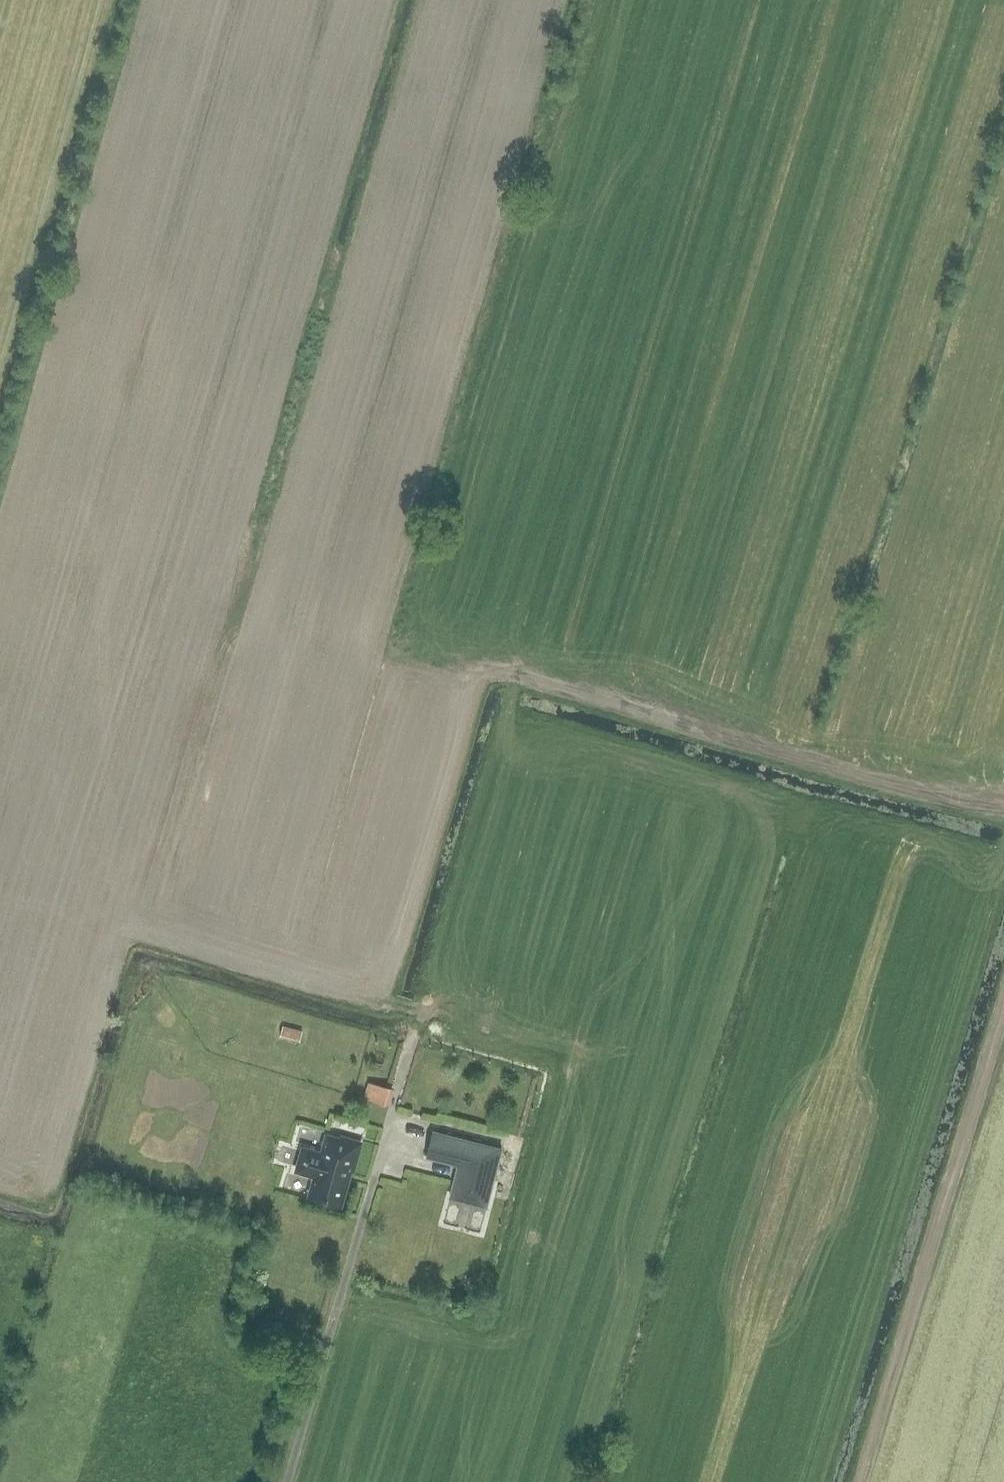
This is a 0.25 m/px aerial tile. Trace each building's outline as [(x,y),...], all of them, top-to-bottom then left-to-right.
[(308,1040),(310,1027),(290,1023),(287,1035),(308,1040)] [(499,1158),(483,1154),(486,1145),(433,1132),(427,1157),(459,1165),(451,1198),(487,1207),(499,1158)] [(341,1138),(327,1134),(321,1151),(302,1146),(294,1173),(314,1178),(309,1197),(343,1208),(354,1173),(355,1173),(365,1142),(342,1135),(341,1138)]
